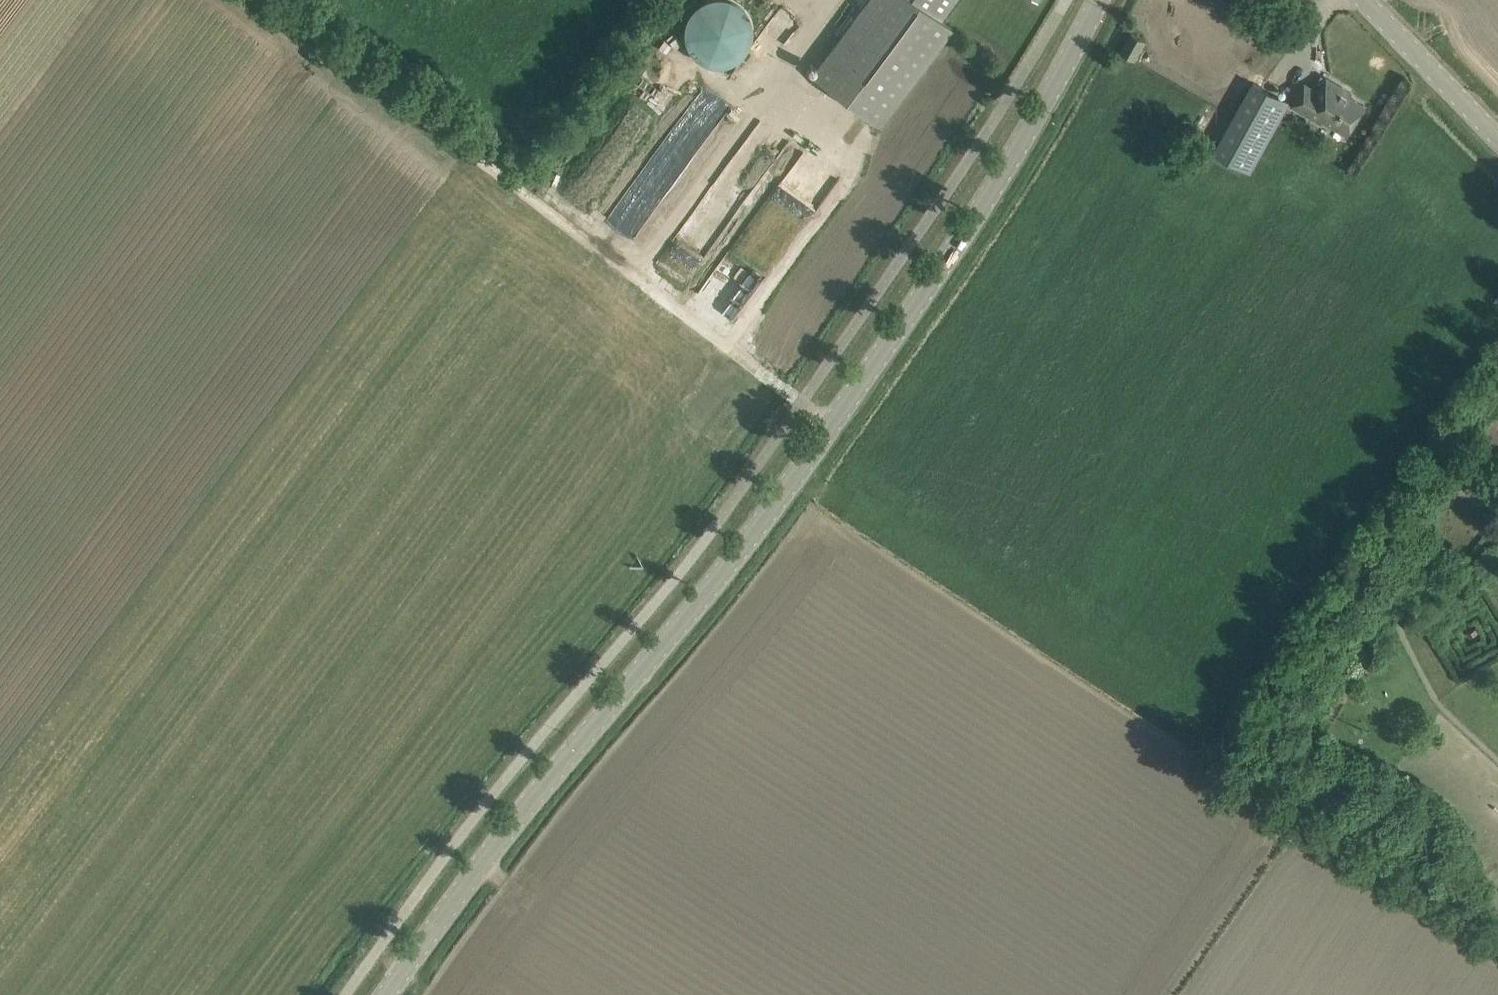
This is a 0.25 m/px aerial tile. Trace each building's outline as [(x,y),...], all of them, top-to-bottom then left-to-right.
[(754,33),(753,25),(750,17),(744,9),(736,3),(729,0),(709,0),(702,3),(696,8),(690,14),(686,23),(685,32),(686,42),(690,51),(696,57),(702,62),(709,65),(718,67),(727,66),(736,62),(744,56),(750,49),(753,40),(754,33)] [(881,125),(952,29),(933,13),(943,0),(866,0),(811,74),(881,125)] [(1146,40),(1132,32),(1121,51),(1135,59),(1146,40)] [(1305,83),(1293,104),(1322,121),(1324,117),(1348,132),(1365,104),(1342,91),(1344,87),(1327,77),(1319,91),(1305,83)] [(1254,81),(1244,99),(1215,151),(1251,171),(1289,101),(1254,81)] [(762,273),(804,211),(771,189),(756,211),(754,210),(723,256),(733,263),(737,256),(762,273)]
